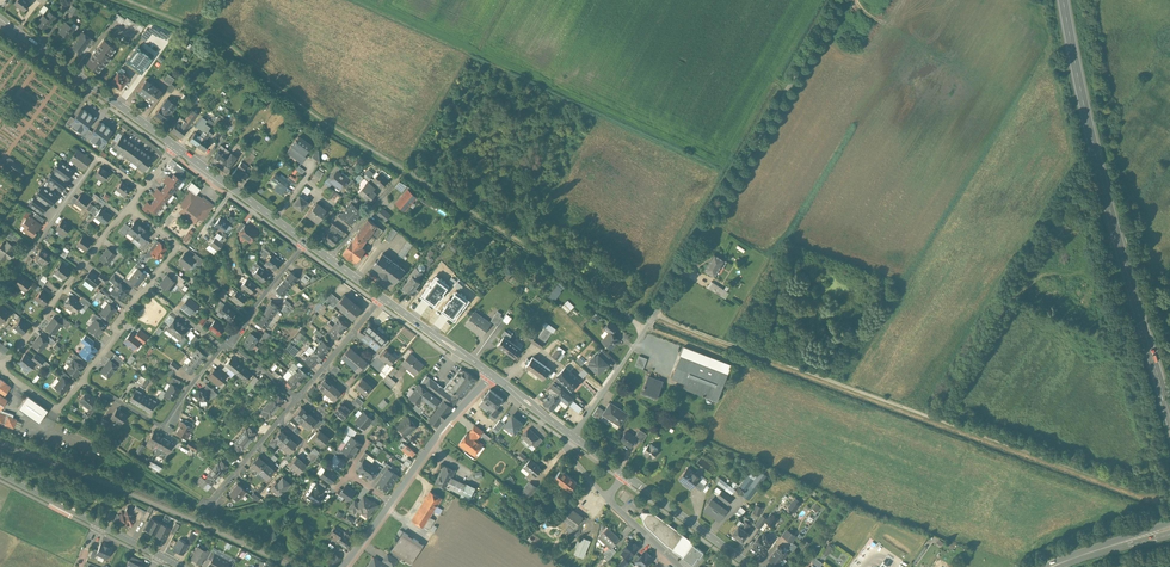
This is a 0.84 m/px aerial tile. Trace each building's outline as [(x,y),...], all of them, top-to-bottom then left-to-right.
[(15,3),(25,11),(31,2),(28,0),(17,0),(15,3)] [(74,2),(68,11),(72,14),(76,8),(79,5),(74,2)] [(43,5),(38,12),(43,15),(48,8),(43,5)] [(86,11),(76,8),(73,12),(81,18),(86,11)] [(46,18),(43,15),(37,23),(45,29),(51,21),(55,15),(51,12),(46,18)] [(66,22),(63,21),(59,26),(61,28),(59,32),(68,38),(74,28),(71,26),(72,24),(67,21),(66,22)] [(83,32),(71,47),(80,54),(86,45),(91,38),(83,32)] [(91,38),(86,45),(90,48),(95,41),(91,38)] [(104,39),(86,63),(97,71),(103,64),(104,65),(110,56),(109,55),(115,47),(104,39)] [(190,43),(185,49),(189,52),(194,46),(190,43)] [(142,69),(128,59),(122,67),(136,77),(142,69)] [(142,69),(136,77),(140,80),(146,72),(142,69)] [(118,72),(111,82),(120,89),(129,77),(123,73),(122,75),(118,72)] [(175,79),(168,74),(164,80),(170,85),(171,84),(175,79)] [(146,80),(138,91),(146,97),(154,85),(155,83),(152,81),(150,83),(146,80)] [(170,85),(166,90),(170,93),(175,86),(171,84),(170,85)] [(154,85),(146,97),(153,102),(162,90),(154,85)] [(171,101),(167,98),(161,107),(170,113),(176,105),(178,102),(173,99),(171,101)] [(161,107),(161,106),(155,114),(165,121),(170,113),(161,107)] [(91,115),(84,110),(82,109),(81,109),(81,108),(81,109),(70,123),(74,125),(83,132),(94,117),(91,115)] [(198,113),(193,109),(185,120),(183,122),(188,127),(198,113)] [(202,116),(196,125),(203,131),(206,133),(211,127),(214,122),(204,115),(203,116),(202,116)] [(226,116),(224,118),(219,115),(218,117),(221,119),(220,121),(228,127),(235,117),(232,115),(229,119),(226,116)] [(181,117),(171,130),(181,137),(188,127),(183,122),(185,120),(181,117)] [(214,122),(211,127),(214,129),(220,121),(221,119),(218,117),(214,122)] [(233,120),(229,125),(233,128),(238,123),(233,120)] [(110,128),(102,123),(99,122),(90,134),(90,135),(90,134),(90,135),(89,136),(90,137),(90,135),(90,137),(90,135),(90,137),(101,145),(107,137),(107,135),(107,137),(108,137),(108,135),(108,136),(112,131),(109,129),(110,128)] [(214,129),(211,127),(206,133),(209,135),(210,136),(215,130),(214,129)] [(200,136),(195,132),(189,140),(197,146),(206,133),(203,131),(200,136)] [(206,133),(197,146),(204,151),(210,143),(205,140),(209,135),(206,133)] [(113,148),(112,149),(118,153),(119,152),(118,152),(128,139),(122,135),(117,142),(113,148)] [(312,146),(298,136),(296,140),(295,139),(294,141),(295,141),(287,152),(301,163),(306,157),(302,154),(305,149),(308,152),(312,146)] [(128,139),(118,152),(119,152),(125,156),(134,144),(128,139)] [(134,144),(125,156),(131,161),(141,149),(134,144)] [(229,151),(221,145),(218,149),(222,152),(221,154),(225,157),(229,151)] [(256,151),(250,147),(244,155),(245,156),(245,155),(247,156),(250,152),(254,154),(256,151)] [(90,159),(81,153),(81,152),(77,149),(70,159),(79,166),(84,169),(91,159),(90,159)] [(147,153),(141,149),(131,161),(138,166),(147,153)] [(218,165),(225,157),(221,154),(222,152),(218,149),(217,151),(210,160),(218,165)] [(49,151),(44,159),(47,161),(52,153),(49,151)] [(147,153),(138,166),(137,167),(143,171),(144,170),(148,164),(153,157),(147,153)] [(225,157),(218,165),(226,171),(232,163),(232,162),(236,157),(231,153),(227,159),(225,157)] [(10,157),(7,158),(4,163),(4,165),(7,167),(8,168),(9,166),(10,166),(13,162),(12,162),(13,160),(10,157)] [(62,162),(58,159),(46,176),(48,177),(41,186),(48,190),(54,182),(58,185),(70,168),(62,162)] [(241,161),(232,175),(231,174),(231,175),(242,182),(248,175),(248,174),(247,174),(246,173),(250,167),(248,166),(244,163),(241,161)] [(21,168),(13,162),(10,166),(10,167),(18,173),(18,172),(22,175),(25,171),(21,168)] [(184,171),(176,165),(173,168),(181,175),(184,171)] [(305,170),(299,165),(296,169),(302,174),(305,170)] [(337,165),(329,176),(332,178),(337,171),(338,171),(341,167),(337,165)] [(109,172),(101,166),(94,175),(103,181),(109,172)] [(323,173),(318,169),(314,174),(320,178),(323,173)] [(390,176),(382,170),(380,172),(388,179),(390,176)] [(338,171),(337,171),(332,178),(330,180),(333,182),(333,183),(336,186),(337,186),(337,185),(341,188),(343,186),(348,179),(338,171)] [(388,179),(380,172),(373,180),(382,187),(389,180),(388,179)] [(289,183),(276,173),(272,179),(277,183),(273,189),(281,195),(289,183)] [(182,180),(174,174),(171,177),(168,175),(165,178),(167,180),(177,187),(182,180)] [(296,181),(289,176),(286,179),(294,185),(296,181)] [(348,179),(343,186),(347,189),(354,180),(350,177),(348,179)] [(177,187),(167,180),(165,183),(166,184),(163,187),(172,194),(177,187)] [(130,188),(122,181),(116,189),(125,195),(130,188)] [(401,181),(396,187),(402,192),(407,186),(401,181)] [(185,205),(180,212),(194,223),(199,216),(202,219),(213,205),(203,197),(201,200),(199,198),(200,197),(196,194),(200,190),(191,183),(187,188),(191,190),(182,203),(185,205)] [(39,184),(26,202),(39,211),(52,193),(48,190),(41,186),(39,184)] [(371,189),(367,185),(367,186),(360,193),(369,202),(373,197),(377,194),(371,189)] [(311,190),(306,186),(302,191),(307,195),(311,190)] [(163,187),(161,191),(157,188),(155,191),(157,193),(167,200),(172,194),(163,187)] [(408,190),(397,203),(403,209),(406,206),(410,206),(413,202),(413,201),(416,197),(408,190)] [(167,200),(157,193),(155,196),(156,197),(153,200),(162,207),(167,200)] [(335,193),(331,198),(336,202),(340,197),(335,193)] [(89,200),(81,194),(77,199),(75,202),(78,204),(78,205),(83,208),(89,200)] [(308,201),(299,195),(292,204),(301,211),(308,201)] [(73,196),(69,202),(73,204),(75,202),(77,199),(73,196)] [(162,207),(153,200),(150,204),(147,201),(145,205),(151,209),(156,214),(162,207)] [(326,210),(316,203),(307,214),(308,215),(308,214),(311,216),(311,217),(317,222),(323,214),(326,210)] [(356,207),(352,203),(351,203),(346,209),(347,209),(357,218),(362,212),(356,207)] [(151,209),(145,205),(142,208),(148,213),(151,209)] [(110,215),(101,208),(100,210),(96,215),(95,216),(105,223),(110,215)] [(391,215),(382,208),(377,214),(386,221),(391,215)] [(357,218),(347,209),(342,215),(346,218),(352,223),(357,218)] [(336,215),(331,210),(331,211),(326,216),(325,218),(330,222),(336,215)] [(44,220),(36,213),(32,218),(40,225),(41,225),(44,220)] [(342,215),(340,213),(337,216),(343,221),(346,218),(342,215)] [(29,215),(29,216),(28,216),(23,223),(26,226),(23,229),(33,236),(41,225),(40,225),(32,218),(29,216),(30,216),(29,215)] [(228,223),(220,217),(214,226),(218,228),(219,227),(223,230),(228,223)] [(377,225),(368,219),(358,233),(367,239),(370,234),(377,225)] [(70,227),(61,220),(56,227),(60,230),(59,231),(60,231),(60,230),(65,234),(70,227)] [(143,227),(135,221),(131,227),(127,232),(134,237),(143,227)] [(242,222),(236,229),(236,232),(240,231),(245,224),(242,222)] [(126,223),(119,231),(125,235),(127,232),(131,227),(126,223)] [(256,231),(246,223),(245,224),(240,231),(241,233),(246,237),(245,239),(250,242),(254,237),(252,236),(256,231)] [(333,223),(328,230),(330,231),(324,239),(334,245),(339,237),(344,231),(333,223)] [(383,230),(377,225),(370,234),(377,239),(383,230)] [(150,232),(143,227),(134,237),(141,243),(142,243),(145,238),(150,232)] [(392,228),(384,239),(389,242),(397,231),(392,228)] [(52,235),(47,232),(43,237),(44,238),(48,241),(52,235)] [(188,232),(183,239),(186,241),(191,235),(188,232)] [(367,239),(358,233),(344,252),(352,259),(351,260),(355,263),(365,249),(362,247),(367,239)] [(20,238),(14,234),(12,237),(13,238),(18,242),(20,238)] [(375,239),(370,235),(366,241),(371,244),(375,239)] [(91,242),(82,236),(77,244),(85,250),(91,242)] [(223,243),(215,237),(210,244),(218,250),(223,243)] [(145,238),(142,243),(141,243),(139,246),(144,250),(150,242),(145,238)] [(156,240),(150,249),(153,251),(159,242),(156,240)] [(2,243),(0,246),(0,258),(4,261),(7,257),(9,259),(14,252),(12,250),(14,246),(7,241),(5,245),(2,243)] [(153,251),(151,252),(152,253),(153,256),(155,255),(159,258),(161,254),(163,254),(164,253),(164,252),(167,248),(165,247),(166,246),(165,245),(164,244),(163,244),(162,245),(159,242),(153,251)] [(408,242),(398,255),(403,259),(413,245),(408,242)] [(267,248),(265,246),(262,249),(269,254),(271,251),(267,248)] [(45,251),(41,248),(35,257),(45,264),(51,256),(45,251)] [(108,248),(100,259),(107,264),(115,254),(108,248)] [(68,253),(62,249),(59,254),(64,258),(68,253)] [(269,254),(262,249),(260,253),(266,257),(269,254)] [(187,253),(184,254),(180,259),(181,265),(184,264),(188,268),(192,263),(194,259),(192,258),(187,253)] [(204,260),(195,253),(192,258),(194,259),(192,263),(195,262),(199,266),(204,260)] [(404,270),(383,254),(373,266),(383,273),(382,275),(388,279),(389,277),(395,282),(404,270)] [(726,261),(714,254),(705,270),(714,276),(721,265),(724,266),(726,261)] [(272,255),(266,262),(275,270),(281,262),(272,255)] [(431,258),(426,264),(429,266),(434,260),(431,258)] [(265,266),(258,261),(255,264),(259,267),(262,270),(265,266)] [(70,270),(61,263),(54,272),(64,279),(70,270)] [(416,268),(407,279),(408,280),(403,287),(404,287),(402,289),(405,292),(407,290),(411,293),(415,288),(416,288),(420,282),(418,280),(423,273),(422,273),(425,269),(425,266),(423,265),(420,265),(417,268),(416,268)] [(135,266),(126,277),(129,279),(129,280),(135,284),(137,286),(146,274),(141,270),(139,269),(139,270),(135,266)] [(259,267),(253,274),(262,282),(268,274),(262,270),(259,267)] [(98,277),(90,271),(84,279),(94,287),(100,279),(98,277)] [(107,277),(101,272),(98,277),(100,279),(103,281),(107,277)] [(291,272),(283,281),(290,286),(297,292),(301,290),(293,283),(298,278),(291,272)] [(122,279),(114,273),(112,276),(119,282),(122,279)] [(185,280),(176,273),(172,279),(176,282),(176,283),(181,287),(184,284),(183,283),(185,280)] [(305,273),(300,279),(305,284),(310,277),(305,273)] [(172,279),(167,275),(160,284),(164,287),(166,287),(170,290),(176,283),(176,282),(172,279)] [(450,284),(436,275),(421,296),(434,305),(440,298),(441,299),(445,293),(444,292),(450,284)] [(30,282),(21,276),(15,284),(22,289),(24,290),(29,283),(30,282)] [(121,283),(120,283),(119,282),(112,276),(109,279),(115,283),(113,286),(114,288),(111,292),(112,294),(114,296),(116,296),(121,299),(122,298),(124,298),(127,294),(126,292),(129,289),(124,286),(121,283)] [(60,282),(54,277),(52,281),(58,286),(60,282)] [(126,277),(124,280),(132,287),(135,284),(129,280),(129,279),(126,277)] [(256,286),(247,279),(240,288),(242,289),(243,288),(250,293),(256,286)] [(290,286),(283,281),(276,290),(283,295),(290,286)] [(726,291),(711,281),(707,288),(722,297),(726,291)] [(555,301),(566,286),(560,282),(549,297),(555,301)] [(416,288),(415,288),(411,293),(415,296),(419,291),(416,288)] [(246,298),(237,290),(231,298),(240,305),(246,298)] [(457,290),(451,298),(450,297),(446,302),(447,303),(442,311),(455,320),(470,299),(457,290)] [(50,297),(41,291),(35,299),(38,301),(44,305),(50,297)] [(229,296),(222,291),(219,294),(226,299),(229,296)] [(186,292),(181,299),(185,302),(189,298),(191,296),(186,292)] [(332,293),(326,300),(334,308),(339,301),(340,300),(332,293)] [(113,300),(105,294),(102,297),(111,303),(113,300)] [(226,299),(219,294),(217,297),(224,303),(226,299)] [(361,309),(345,295),(340,300),(339,301),(340,302),(340,301),(344,304),(340,308),(353,319),(361,309)] [(78,302),(71,296),(64,304),(76,313),(81,306),(86,309),(88,307),(83,304),(82,305),(78,302)] [(91,303),(82,296),(78,302),(82,305),(83,304),(88,307),(91,303)] [(224,303),(217,297),(213,301),(218,304),(214,309),(219,313),(217,314),(222,318),(222,317),(221,316),(222,314),(229,319),(235,312),(224,303)] [(432,321),(438,311),(418,297),(411,307),(432,321)] [(185,302),(181,308),(189,314),(191,311),(192,311),(195,307),(194,306),(195,304),(189,298),(185,302)] [(567,314),(575,306),(568,300),(561,307),(567,314)] [(271,302),(264,312),(272,317),(279,307),(271,302)] [(108,303),(104,308),(102,308),(100,311),(101,313),(100,313),(108,319),(116,309),(108,303)] [(292,309),(285,304),(281,311),(288,316),(292,309)] [(323,304),(317,311),(322,316),(326,311),(324,309),(326,306),(323,304)] [(0,305),(0,323),(1,324),(10,312),(4,308),(0,305)] [(498,311),(492,319),(495,322),(500,315),(502,313),(498,311)] [(272,317),(264,312),(257,322),(265,327),(272,317)] [(482,320),(474,314),(475,312),(474,312),(466,323),(481,335),(490,323),(483,319),(482,320)] [(103,320),(94,313),(91,318),(95,321),(95,320),(100,323),(103,320)] [(175,318),(170,314),(164,321),(169,325),(175,318)] [(503,320),(508,323),(512,317),(507,314),(503,320)] [(68,321),(61,315),(57,320),(62,324),(61,324),(63,326),(68,321)] [(500,315),(495,322),(499,325),(503,318),(500,315)] [(203,316),(199,322),(203,325),(208,319),(203,316)] [(53,318),(46,328),(49,330),(51,330),(54,333),(61,324),(62,324),(57,320),(53,318)] [(169,325),(167,328),(169,330),(169,331),(173,334),(181,323),(175,318),(169,325)] [(347,326),(339,318),(336,322),(332,319),(329,321),(342,332),(347,326)] [(28,326),(20,319),(12,329),(16,332),(18,329),(23,333),(28,326)] [(95,321),(90,326),(89,326),(88,328),(88,330),(90,331),(91,331),(97,336),(101,332),(100,332),(104,327),(100,323),(95,320),(95,321)] [(224,327),(215,320),(209,327),(218,335),(224,327)] [(11,321),(4,330),(7,332),(13,323),(11,321)] [(342,332),(329,321),(327,324),(331,328),(328,331),(336,339),(342,332)] [(617,328),(609,322),(604,328),(609,333),(610,332),(612,334),(617,328)] [(181,323),(173,334),(176,337),(178,336),(180,338),(188,328),(181,323)] [(369,342),(378,331),(370,323),(360,334),(369,342)] [(541,328),(536,336),(540,339),(546,331),(541,328)] [(319,331),(316,329),(314,332),(320,338),(323,334),(319,331)] [(147,337),(139,330),(136,334),(144,341),(147,337)] [(378,331),(369,342),(377,349),(381,345),(387,338),(378,331)] [(135,336),(131,332),(124,341),(127,344),(128,346),(130,346),(134,349),(141,341),(143,342),(144,341),(136,334),(135,336)] [(609,333),(602,342),(611,349),(616,343),(617,343),(619,340),(612,334),(610,332),(609,333)] [(198,338),(192,333),(188,338),(191,340),(191,341),(194,343),(198,338)] [(258,339),(250,333),(243,344),(251,349),(254,345),(258,339)] [(39,335),(32,345),(35,347),(38,347),(41,350),(47,342),(48,342),(45,340),(39,335)] [(86,335),(81,340),(86,344),(88,342),(91,345),(94,341),(86,335)] [(536,336),(535,335),(531,341),(541,348),(545,342),(540,339),(536,336)] [(55,341),(49,336),(45,340),(48,342),(47,342),(52,346),(55,341)] [(513,342),(504,336),(497,345),(506,351),(513,342)] [(330,346),(321,339),(320,340),(316,337),(314,340),(318,344),(316,346),(324,353),(330,346)] [(387,338),(381,345),(383,347),(390,340),(387,338)] [(86,344),(80,353),(89,360),(97,349),(91,345),(88,342),(86,344)] [(516,345),(513,342),(506,351),(515,358),(521,349),(521,348),(516,345)] [(294,346),(289,352),(294,356),(299,351),(294,346)] [(324,353),(316,346),(310,353),(318,360),(324,353)] [(731,364),(684,346),(672,378),(685,383),(683,389),(717,402),(731,364)] [(350,347),(341,357),(351,365),(359,355),(350,347)] [(206,355),(197,348),(194,352),(195,353),(191,359),(199,365),(206,355)] [(397,357),(387,349),(381,356),(388,362),(391,365),(391,364),(397,357)] [(557,349),(552,356),(557,360),(562,353),(557,349)] [(318,360),(310,353),(308,355),(304,352),(301,355),(305,358),(304,359),(313,366),(318,360)] [(44,360),(36,353),(31,359),(35,362),(40,366),(44,360)] [(83,360),(74,353),(71,357),(73,359),(74,359),(79,364),(83,360)] [(423,365),(416,359),(417,359),(410,353),(402,363),(411,371),(414,373),(413,373),(415,375),(418,372),(419,372),(419,371),(423,365)] [(25,354),(18,363),(23,366),(21,369),(26,374),(35,362),(31,359),(25,354)] [(124,361),(115,354),(111,360),(118,366),(119,367),(124,361)] [(598,354),(588,364),(598,374),(608,364),(598,354)] [(127,361),(130,364),(135,357),(132,355),(127,361)] [(359,355),(351,365),(358,371),(359,371),(367,361),(359,355)] [(647,359),(639,356),(635,366),(643,369),(647,359)] [(241,365),(231,357),(225,364),(229,368),(235,372),(241,365)] [(535,372),(541,363),(533,357),(526,366),(535,372)] [(73,359),(69,364),(70,366),(67,370),(76,377),(83,367),(79,364),(74,359),(73,359)] [(199,365),(191,359),(187,364),(185,363),(182,367),(191,374),(199,365)] [(110,360),(101,371),(109,377),(118,366),(111,360),(110,360)] [(179,367),(172,361),(169,365),(176,371),(179,367)] [(367,361),(359,371),(358,371),(357,372),(360,375),(370,364),(367,361)] [(391,365),(388,362),(381,370),(382,370),(387,375),(394,367),(391,364),(391,365)] [(544,378),(550,370),(541,363),(535,372),(544,378)] [(298,367),(294,364),(288,370),(287,369),(292,374),(301,381),(306,375),(306,374),(298,367)] [(335,364),(330,370),(336,374),(341,369),(335,364)] [(251,373),(241,365),(235,372),(245,381),(251,373)] [(226,372),(221,367),(218,371),(224,377),(227,373),(226,372)] [(565,367),(556,376),(560,380),(563,377),(567,381),(573,374),(565,367)] [(214,368),(208,376),(214,381),(213,382),(215,384),(216,383),(218,384),(221,381),(225,377),(224,377),(218,371),(214,368)] [(229,368),(226,372),(227,373),(232,376),(235,372),(229,368)] [(461,368),(449,384),(453,387),(465,371),(461,368)] [(583,377),(588,372),(584,368),(579,373),(583,377)] [(453,387),(450,390),(458,396),(459,397),(460,398),(462,399),(477,379),(465,370),(453,387)] [(62,371),(58,376),(61,379),(62,377),(66,380),(69,377),(62,371)] [(301,381),(292,374),(286,380),(295,387),(295,388),(295,387),(301,381)] [(573,374),(567,381),(563,377),(560,380),(571,390),(580,381),(573,374)] [(396,382),(387,375),(384,378),(382,380),(391,388),(396,382)] [(254,376),(249,382),(249,383),(246,387),(249,390),(258,379),(254,376)] [(325,376),(321,381),(322,381),(317,386),(325,393),(328,389),(333,383),(325,376)] [(442,387),(426,376),(420,384),(428,390),(418,404),(417,403),(416,404),(423,410),(422,411),(431,418),(440,406),(448,412),(458,399),(456,398),(458,396),(450,390),(449,392),(445,390),(442,387)] [(61,379),(55,387),(59,390),(59,391),(61,393),(62,393),(63,393),(70,383),(66,380),(62,377),(61,379)] [(180,381),(172,377),(169,382),(171,383),(177,387),(180,381)] [(663,381),(650,377),(649,380),(647,380),(645,386),(644,386),(644,387),(642,392),(652,395),(653,394),(657,395),(663,381)] [(1,409),(8,399),(4,396),(11,386),(5,383),(6,382),(0,378),(0,379),(0,410),(1,409)] [(372,387),(362,378),(356,386),(366,394),(372,387)] [(563,385),(556,379),(553,383),(560,388),(563,385)] [(166,392),(165,395),(173,400),(180,388),(177,387),(171,383),(166,392)] [(333,383),(328,389),(325,393),(334,401),(342,391),(333,383)] [(560,388),(553,383),(548,389),(552,392),(542,404),(552,411),(559,403),(565,408),(568,405),(569,405),(573,399),(561,389),(560,388)] [(313,384),(307,391),(311,394),(317,387),(313,384)] [(420,384),(410,398),(417,403),(418,404),(428,390),(420,384)] [(449,384),(448,384),(445,388),(445,389),(445,390),(449,392),(450,390),(453,387),(449,384)] [(215,391),(207,385),(204,388),(212,396),(214,398),(218,394),(215,392),(215,391)] [(204,389),(199,390),(194,396),(200,400),(201,400),(202,401),(203,401),(204,400),(208,399),(208,396),(212,396),(204,388),(204,389)] [(145,397),(141,395),(142,393),(136,389),(130,400),(140,406),(145,397)] [(503,399),(490,389),(483,398),(484,398),(479,405),(496,418),(500,412),(495,408),(496,407),(496,408),(503,399)] [(162,390),(158,397),(162,400),(165,395),(166,392),(162,390)] [(86,392),(79,401),(80,401),(80,403),(83,405),(85,405),(89,409),(94,403),(96,400),(86,392)] [(283,399),(277,393),(275,396),(274,395),(268,402),(276,410),(282,403),(281,402),(283,399)] [(28,395),(19,408),(39,422),(48,410),(28,395)] [(364,402),(357,396),(355,400),(361,405),(364,402)] [(148,399),(145,397),(140,406),(150,411),(156,401),(149,397),(148,399)] [(107,400),(104,398),(98,406),(101,408),(107,400)] [(382,409),(388,403),(384,399),(378,405),(382,409)] [(361,405),(355,400),(352,403),(358,408),(361,405)] [(583,409),(573,401),(569,406),(579,413),(583,409)] [(268,402),(262,409),(263,410),(261,413),(267,418),(270,416),(271,416),(276,410),(268,402)] [(94,403),(89,409),(87,411),(91,415),(97,406),(94,403)] [(628,414),(610,403),(605,411),(602,415),(603,416),(607,418),(608,417),(621,425),(628,414)] [(341,404),(335,410),(344,418),(350,410),(344,405),(343,406),(341,404)] [(423,410),(416,404),(414,408),(415,409),(420,414),(422,411),(423,410)] [(431,418),(429,420),(438,426),(448,412),(440,406),(431,418)] [(605,411),(598,406),(593,415),(600,420),(603,416),(602,415),(605,411)] [(301,407),(294,416),(297,419),(297,420),(300,423),(301,422),(308,413),(301,407)] [(1,409),(0,410),(0,423),(13,428),(17,419),(12,417),(13,415),(3,411),(1,409)] [(126,415),(117,409),(111,418),(116,422),(115,423),(119,426),(126,415)] [(364,412),(356,421),(365,428),(370,422),(373,419),(370,417),(364,412)] [(316,420),(308,413),(301,422),(309,429),(313,424),(316,420)] [(380,419),(374,413),(370,417),(373,419),(370,422),(374,426),(380,419)] [(522,423),(512,416),(505,426),(515,433),(522,423)] [(408,417),(400,423),(396,427),(405,438),(417,428),(408,417)] [(110,423),(103,418),(99,424),(105,429),(110,423)] [(321,421),(318,418),(316,420),(313,424),(316,427),(321,421)] [(500,419),(494,428),(499,431),(505,423),(500,419)] [(295,426),(289,421),(286,424),(292,429),(295,426)] [(184,423),(182,422),(176,432),(185,437),(188,430),(190,431),(192,427),(184,423)] [(483,431),(475,425),(471,430),(472,431),(478,436),(479,436),(483,431)] [(249,427),(247,429),(246,429),(240,436),(249,443),(254,436),(253,435),(256,432),(249,427)] [(357,432),(351,428),(347,433),(352,437),(353,438),(357,432)] [(538,437),(528,428),(521,436),(531,445),(532,444),(538,437)] [(639,428),(635,436),(636,437),(642,441),(641,442),(642,442),(647,434),(639,428)] [(288,437),(280,430),(273,438),(273,437),(269,441),(274,445),(277,441),(281,445),(288,437)] [(329,438),(319,430),(313,437),(322,445),(329,438)] [(472,431),(469,434),(467,433),(460,443),(475,454),(482,444),(476,439),(478,436),(472,431)] [(626,431),(626,432),(624,432),(624,433),(624,435),(620,440),(630,447),(636,437),(635,436),(626,431)] [(163,438),(153,432),(148,442),(151,444),(152,442),(158,445),(163,438)] [(249,443),(240,436),(234,442),(235,443),(233,446),(239,452),(242,449),(243,450),(249,443)] [(538,437),(532,444),(536,448),(543,440),(539,436),(538,437)] [(296,444),(288,437),(281,445),(279,448),(283,451),(284,450),(285,451),(286,450),(289,452),(296,444)] [(353,438),(352,437),(351,439),(349,439),(346,443),(356,450),(361,443),(353,438)] [(173,443),(163,438),(158,445),(165,449),(164,451),(167,453),(173,443)] [(198,446),(189,441),(187,445),(195,450),(198,446)] [(356,450),(346,443),(343,447),(344,449),(342,451),(346,453),(352,457),(356,450)] [(658,449),(651,444),(650,445),(648,444),(643,451),(644,452),(644,453),(651,459),(652,457),(653,458),(658,451),(657,450),(658,449)] [(416,453),(406,445),(402,450),(409,456),(410,455),(413,457),(416,453)] [(316,454),(311,450),(309,453),(315,458),(318,456),(316,454)] [(365,452),(359,460),(362,463),(365,459),(368,454),(365,452)] [(523,461),(527,456),(521,452),(518,456),(523,461)] [(315,458),(309,453),(306,456),(312,462),(315,458)] [(338,456),(335,454),(330,462),(340,469),(346,462),(338,456)] [(258,456),(251,465),(259,472),(266,463),(258,456)] [(305,464),(296,456),(290,464),(299,472),(305,464)] [(284,458),(279,464),(282,467),(288,461),(284,458)] [(365,459),(362,463),(358,469),(364,474),(372,463),(369,460),(367,460),(365,459)] [(536,464),(530,459),(521,470),(527,475),(529,472),(530,471),(536,476),(541,470),(535,465),(536,464)] [(221,460),(219,463),(218,462),(212,469),(221,476),(227,469),(225,468),(228,465),(221,460)] [(150,461),(148,465),(160,471),(162,466),(150,461)] [(324,462),(321,466),(325,469),(325,468),(331,472),(333,469),(324,462)] [(266,463),(259,472),(266,478),(274,470),(266,463)] [(372,463),(364,474),(371,479),(375,474),(378,469),(377,467),(376,466),(372,463)] [(383,468),(381,472),(384,474),(388,469),(390,470),(392,467),(387,463),(383,468)] [(444,465),(435,483),(446,488),(447,486),(451,477),(455,470),(444,465)] [(380,466),(378,469),(375,474),(378,476),(381,472),(383,468),(380,466)] [(331,472),(325,468),(325,469),(320,476),(331,483),(336,475),(331,472)] [(700,477),(687,468),(679,479),(691,489),(693,486),(698,480),(700,477)] [(212,469),(206,476),(207,476),(205,479),(212,485),(214,482),(215,483),(221,476),(212,469)] [(384,474),(378,483),(387,490),(398,475),(390,470),(388,469),(384,474)] [(577,482),(561,469),(554,478),(570,490),(577,482)] [(745,492),(742,496),(748,500),(767,476),(761,471),(745,492)] [(748,475),(739,487),(745,492),(754,480),(748,475)] [(290,483),(282,476),(277,482),(284,487),(285,488),(290,483)] [(206,483),(200,477),(196,481),(202,487),(206,483)] [(466,484),(451,477),(447,486),(462,494),(466,484)] [(730,486),(721,479),(717,483),(732,494),(735,490),(730,486)] [(277,482),(276,480),(270,487),(278,494),(284,487),(277,482)] [(705,485),(698,480),(693,486),(701,491),(705,485)] [(325,488),(317,482),(313,488),(321,494),(322,492),(325,488)] [(537,488),(529,482),(523,491),(530,496),(537,488)] [(738,486),(734,482),(730,486),(735,490),(738,486)] [(237,483),(229,493),(237,500),(245,490),(237,483)] [(462,494),(460,496),(469,500),(475,487),(467,483),(462,494)] [(262,484),(257,490),(260,493),(266,486),(262,484)] [(355,492),(346,485),(343,489),(340,493),(340,494),(349,500),(355,492)] [(340,487),(334,496),(337,498),(340,494),(340,493),(343,489),(340,487)] [(732,499),(717,487),(714,490),(719,494),(717,497),(728,504),(732,499)] [(745,492),(739,487),(736,491),(742,496),(745,492)] [(313,488),(312,488),(307,496),(317,503),(323,495),(321,494),(313,488)] [(442,498),(430,491),(422,505),(433,512),(434,511),(442,498)] [(261,498),(254,492),(251,495),(258,501),(261,498)] [(572,497),(567,493),(563,498),(568,502),(572,497)] [(359,503),(355,508),(357,509),(362,513),(363,512),(369,515),(373,509),(375,509),(377,506),(377,504),(374,502),(372,502),(364,496),(359,503)] [(354,500),(348,509),(354,513),(357,509),(355,508),(359,503),(354,500)] [(722,504),(717,500),(713,506),(718,510),(722,504)] [(793,501),(789,508),(794,511),(798,505),(793,501)] [(709,503),(700,516),(709,522),(718,510),(713,506),(709,503)] [(433,512),(422,505),(412,520),(424,527),(430,517),(433,512)] [(142,520),(146,511),(136,506),(134,509),(128,506),(124,513),(123,512),(120,519),(123,521),(122,522),(129,525),(129,524),(132,526),(134,522),(133,521),(135,518),(141,521),(142,520)] [(737,512),(741,516),(746,510),(741,506),(737,512)] [(583,517),(571,508),(563,518),(567,522),(568,521),(576,526),(583,517)] [(150,512),(147,510),(146,511),(142,520),(145,522),(150,512)] [(679,531),(654,513),(648,513),(643,519),(646,525),(668,546),(672,549),(682,535),(678,532),(679,531)] [(778,519),(771,514),(766,522),(773,526),(778,519)] [(544,516),(526,540),(545,554),(563,530),(544,516)] [(576,526),(568,521),(567,522),(569,524),(565,529),(577,539),(577,537),(579,538),(581,536),(579,535),(581,533),(580,532),(586,520),(584,520),(584,519),(585,520),(587,518),(584,516),(583,517),(576,526)] [(762,516),(756,525),(759,527),(766,519),(762,516)] [(435,519),(430,517),(424,527),(429,530),(435,519)] [(161,524),(151,518),(148,524),(147,523),(144,528),(145,530),(150,533),(152,532),(155,534),(161,524)] [(747,523),(744,521),(740,527),(745,530),(752,522),(749,520),(747,523)] [(176,522),(171,532),(174,534),(180,524),(176,522)] [(161,524),(155,534),(159,536),(159,538),(162,539),(164,539),(170,528),(161,524)] [(740,527),(738,525),(732,534),(742,541),(748,533),(745,530),(740,527)] [(345,532),(338,527),(334,533),(341,537),(345,532)] [(620,539),(608,527),(600,536),(607,543),(612,547),(620,539)] [(424,544),(403,531),(391,551),(412,564),(424,544)] [(191,532),(186,541),(192,544),(197,535),(191,532)] [(341,537),(338,542),(347,548),(352,539),(349,537),(350,536),(345,532),(341,537)] [(694,542),(683,534),(672,549),(682,557),(692,544),(694,542)] [(764,534),(761,538),(758,538),(756,540),(757,543),(754,547),(755,548),(755,550),(757,551),(758,551),(759,550),(763,553),(773,540),(764,534)] [(607,543),(600,536),(598,537),(598,539),(604,545),(606,544),(607,543)] [(793,539),(787,537),(782,542),(787,545),(789,546),(793,539)] [(188,544),(179,539),(177,544),(175,544),(173,547),(174,549),(183,554),(188,544)] [(589,544),(580,540),(574,554),(583,558),(589,544)] [(806,540),(800,548),(803,550),(809,543),(806,540)] [(633,544),(630,541),(623,549),(624,550),(622,553),(628,558),(631,555),(631,556),(638,548),(637,548),(638,547),(634,543),(633,544)] [(793,551),(797,545),(792,542),(788,548),(793,551)] [(113,549),(101,543),(96,554),(107,560),(113,549)] [(704,552),(692,544),(682,557),(693,564),(698,557),(699,558),(704,552)] [(788,553),(778,545),(774,551),(780,555),(781,553),(786,556),(788,553)] [(206,552),(198,547),(192,558),(201,562),(203,559),(205,553),(206,552)] [(615,553),(609,547),(603,553),(610,559),(615,553)] [(209,555),(207,558),(211,560),(214,554),(215,554),(216,551),(212,549),(210,552),(209,555)] [(780,555),(774,551),(768,559),(778,566),(786,556),(781,553),(780,555)] [(646,553),(645,552),(640,557),(636,562),(637,563),(638,564),(639,566),(644,566),(652,558),(651,558),(651,556),(647,553),(646,553)] [(334,553),(328,562),(334,566),(341,559),(334,553)] [(214,554),(211,560),(207,566),(217,566),(222,558),(215,554),(214,554)] [(398,560),(388,554),(383,561),(393,566),(398,560)] [(637,555),(630,563),(634,566),(637,563),(636,562),(640,557),(637,555)] [(140,560),(131,556),(129,560),(138,564),(140,560)] [(374,557),(368,566),(369,566),(386,566),(387,565),(374,557)] [(814,557),(811,562),(818,566),(820,566),(822,563),(816,559),(814,557)] [(217,566),(226,566),(229,562),(222,558),(217,566)] [(229,562),(226,566),(231,566),(235,561),(230,558),(229,562)] [(618,566),(619,566),(626,566),(629,563),(624,559),(618,566)]
